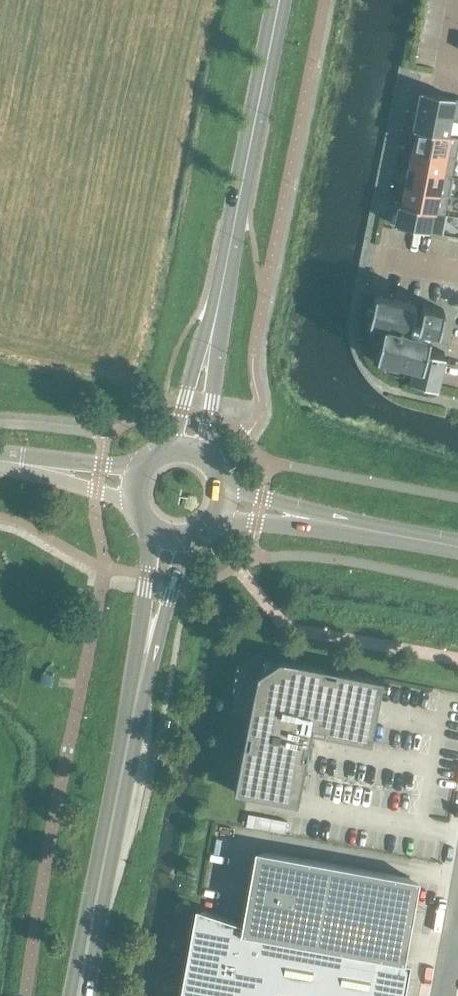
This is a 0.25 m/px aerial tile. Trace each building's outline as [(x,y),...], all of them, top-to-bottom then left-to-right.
[(417,110),(452,117),(452,118),(457,119),(457,98),(421,91),(417,110)] [(448,136),(449,136),(452,118),(452,117),(417,110),(414,130),(448,136)] [(413,149),(457,158),(457,151),(457,138),(449,136),(448,136),(414,130),(413,130),(416,131),(413,149)] [(453,177),(453,176),(457,158),(413,149),(409,168),(453,177)] [(409,168),(405,187),(449,196),(453,177),(409,168)] [(399,204),(399,206),(446,215),(449,196),(405,187),(402,205),(399,204)] [(446,215),(399,206),(395,225),(442,234),(446,215)] [(419,316),(414,314),(416,304),(375,294),(369,322),(383,325),(376,355),(413,363),(409,378),(437,385),(445,351),(426,347),(430,328),(439,330),(444,309),(422,303),(419,316)] [(297,803),(298,798),(306,756),(301,755),(304,744),(309,745),(313,725),(324,728),(323,733),(370,743),(371,738),(369,737),(371,726),(373,726),(380,695),(378,695),(380,683),(382,684),(383,679),(336,670),(335,675),(324,672),(325,667),(294,661),(293,666),(265,660),(257,702),(252,701),(245,732),(250,733),(248,744),(243,743),(233,790),(238,791),(239,789),(250,791),(250,793),(281,800),(281,797),(292,800),(292,802),(297,803)] [(200,941),(190,995),(396,995),(403,962),(394,960),(408,880),(409,880),(410,877),(265,852),(252,927),(203,911),(198,941),(200,941)]
